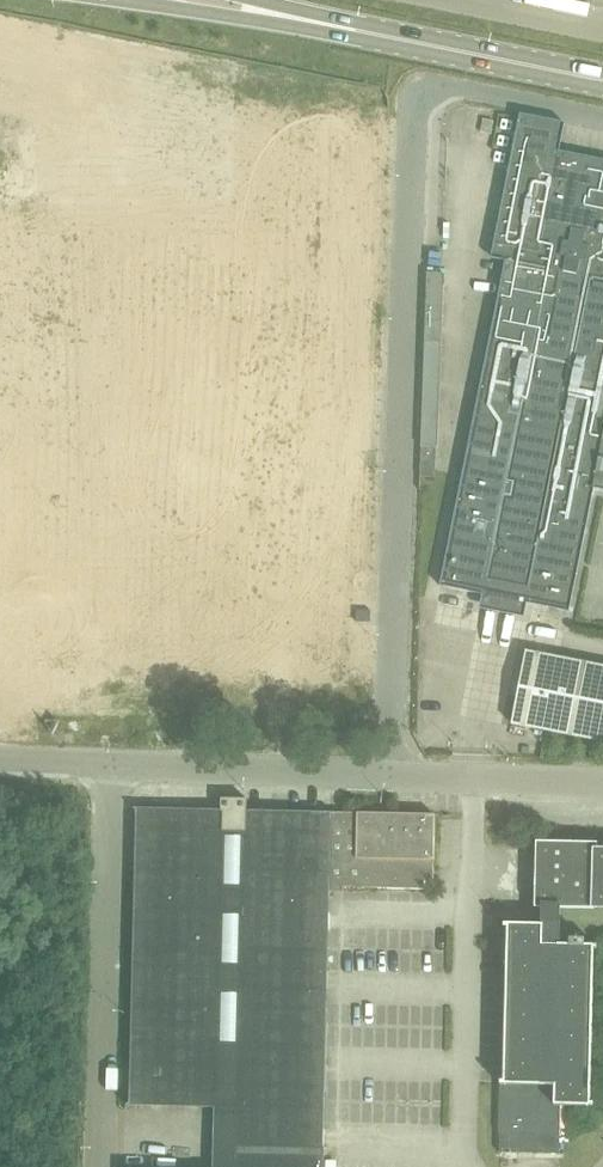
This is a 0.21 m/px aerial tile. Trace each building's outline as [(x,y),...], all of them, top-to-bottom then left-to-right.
[(559,151),(564,124),(522,115),(495,241),(508,243),(438,585),(569,611),(594,489),(602,491),(602,160),(559,151)] [(448,597),(448,639),(475,639),(475,597),(448,597)] [(540,629),(566,629),(566,611),(540,612),(540,629)] [(512,723),(602,741),(602,665),(527,650),(512,723)] [(234,1106),(233,1166),(325,1166),(325,1147),(331,882),(344,883),(344,887),(434,889),(436,814),(333,811),(246,809),(246,797),(220,797),(220,808),(132,806),(125,1103),(234,1106)] [(499,1130),(498,1149),(558,1150),(559,1103),(593,1104),(596,944),(585,944),(585,938),(569,937),(569,944),(559,944),(560,904),(602,905),(602,847),(596,847),(596,842),(537,841),(535,904),(542,904),(542,922),(504,921),(500,1090),(499,1130)]
